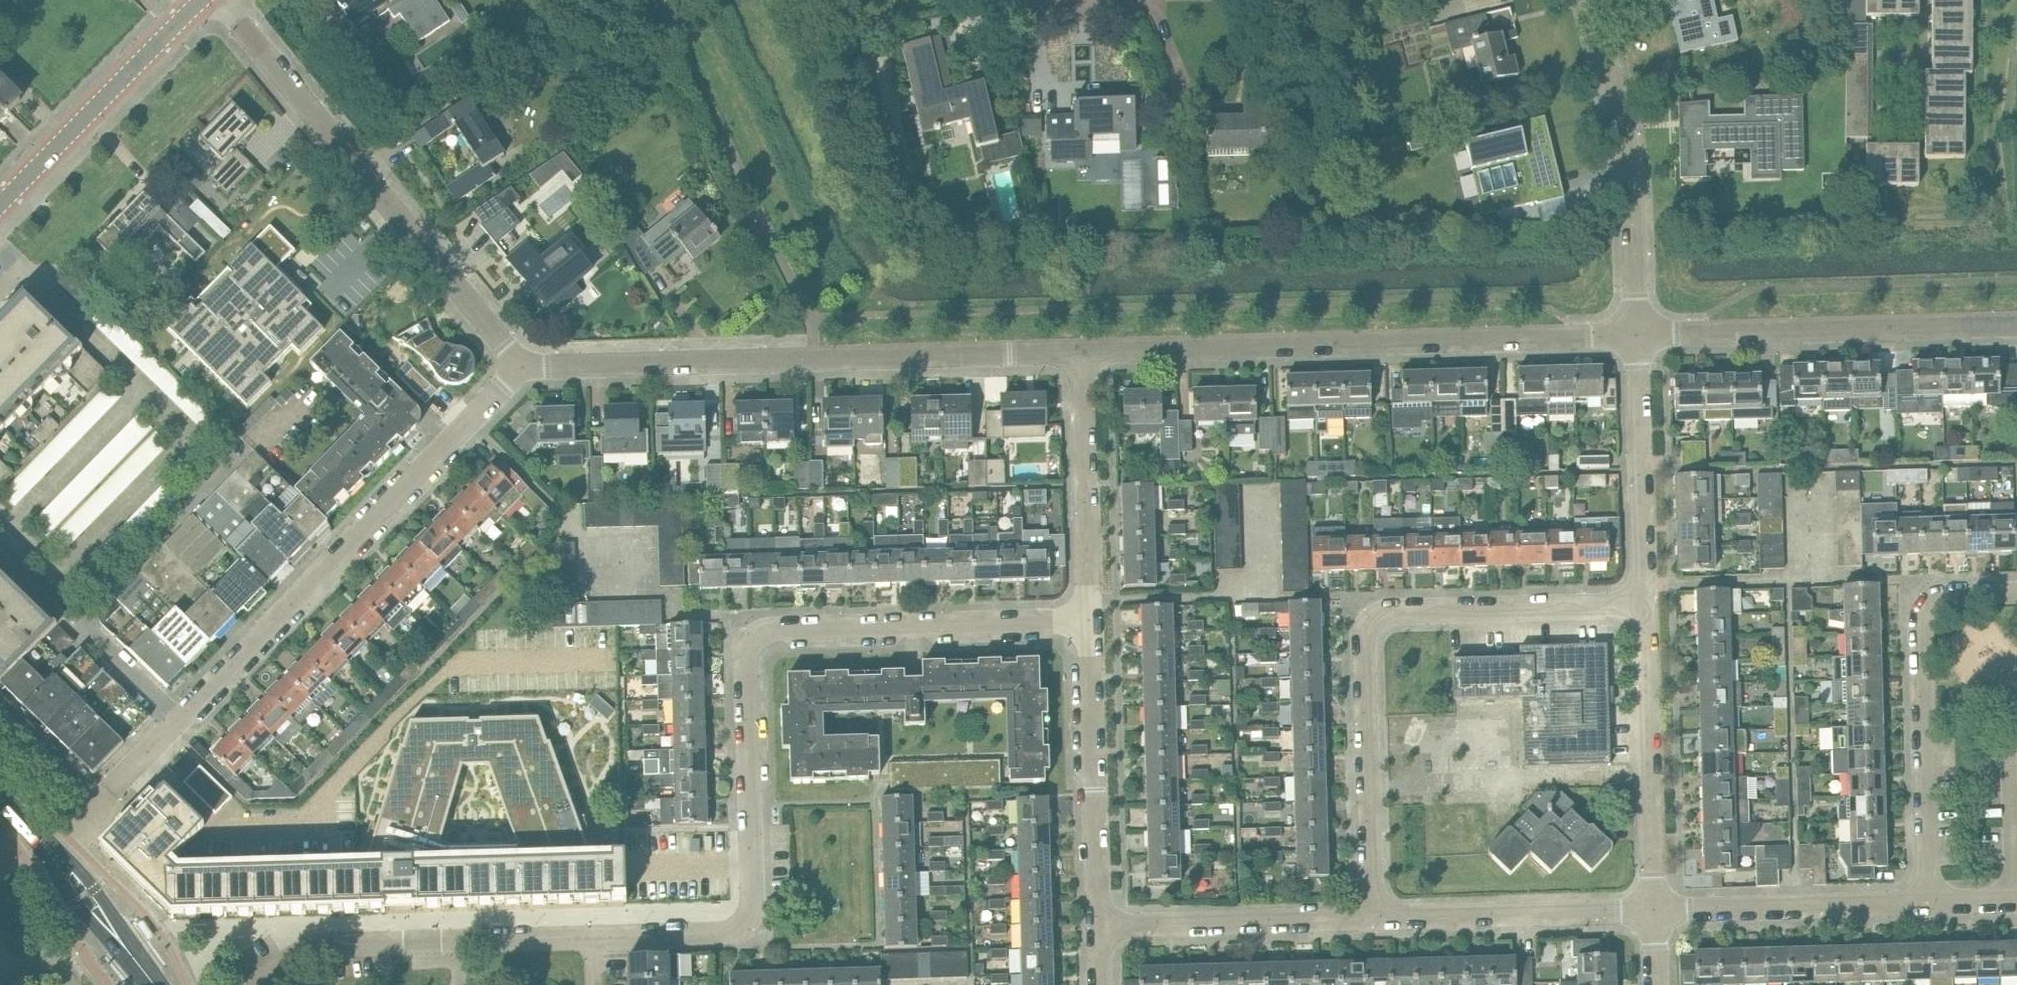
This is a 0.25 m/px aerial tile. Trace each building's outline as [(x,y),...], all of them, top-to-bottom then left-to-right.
[(356,31),(375,19),(389,10),(394,18),(400,14),(418,42),(450,21),(436,0),(336,0),(356,31)] [(1683,52),(1737,40),(1732,16),(1716,19),(1712,0),(1671,0),(1683,52)] [(1868,24),(1867,24),(1867,16),(1866,16),(1866,0),(1848,0),(1846,137),(1868,137),(1868,62),(1869,62),(1869,48),(1868,48),(1868,24)] [(1866,16),(1867,16),(1884,16),(1884,0),(1866,0),(1866,16)] [(1884,16),(1901,16),(1901,0),(1884,0),(1884,16)] [(1901,16),(1918,16),(1918,0),(1901,0),(1901,16)] [(1932,6),(1932,22),(1972,22),(1972,6),(1932,6)] [(1491,35),(1485,13),(1444,23),(1450,47),(1472,41),(1482,83),(1518,74),(1513,56),(1507,57),(1503,42),(1517,37),(1515,29),(1491,35)] [(1932,22),(1932,39),(1971,39),(1972,22),(1932,22)] [(930,37),(902,44),(912,87),(918,86),(922,104),(917,106),(923,132),(940,128),(939,126),(950,124),(949,116),(968,112),(970,119),(976,147),(979,146),(983,163),(1023,153),(1018,130),(996,135),(984,81),(983,78),(968,81),(968,85),(951,88),(945,60),(939,35),(930,37)] [(1971,56),(1971,39),(1932,39),(1932,56),(1971,56)] [(1932,71),(1932,72),(1965,73),(1971,73),(1971,56),(1932,56),(1932,71)] [(1190,83),(1186,84),(1199,134),(1230,126),(1229,122),(1248,117),(1250,125),(1270,120),(1254,61),(1235,66),(1237,76),(1218,81),(1217,77),(1214,78),(1213,73),(1189,79),(1190,83)] [(670,80),(663,65),(651,71),(658,86),(670,80)] [(1925,71),(1925,90),(1965,90),(1965,73),(1932,72),(1932,71),(1925,71)] [(20,100),(0,80),(0,121),(20,100)] [(1964,107),(1965,90),(1925,90),(1925,107),(1964,107)] [(1684,103),(1684,104),(1685,127),(1679,127),(1680,178),(1706,177),(1706,163),(1707,163),(1707,155),(1706,155),(1705,146),(1752,145),(1753,176),(1778,175),(1778,170),(1804,170),(1802,106),(1792,106),(1792,95),(1755,96),(1743,97),(1743,115),(1710,116),(1709,101),(1684,103)] [(496,175),(488,164),(504,154),(468,99),(413,135),(421,147),(455,125),(481,165),(447,187),(456,202),(496,175)] [(1091,160),(1090,139),(1120,138),(1120,150),(1135,150),(1134,99),(1073,101),(1073,105),(1074,105),(1074,116),(1047,117),(1047,141),(1048,141),(1048,145),(1052,145),(1052,161),(1091,160)] [(208,176),(213,180),(227,194),(254,166),(236,148),(257,126),(232,103),(199,137),(200,138),(198,140),(198,145),(204,150),(209,151),(211,149),(223,161),(208,176)] [(1925,107),(1925,123),(1964,124),(1964,107),(1925,107)] [(1544,116),(1463,136),(1472,169),(1475,168),(1483,199),(1479,200),(1483,214),(1536,201),(1537,203),(1564,197),(1563,192),(1562,193),(1557,174),(1558,174),(1557,169),(1558,169),(1551,140),(1550,140),(1549,135),(1548,136),(1544,116)] [(1022,120),(1022,132),(1022,136),(1023,136),(1031,136),(1031,120),(1022,120)] [(1925,140),(1964,140),(1964,124),(1925,123),(1925,140)] [(1925,157),(1964,157),(1964,140),(1925,140),(1925,157)] [(1884,185),(1884,145),(1866,145),(1866,185),(1884,185)] [(1884,145),(1884,185),(1901,185),(1901,145),(1884,145)] [(1918,185),(1918,145),(1901,145),(1901,185),(1918,185)] [(1172,176),(1171,157),(1155,157),(1155,158),(1160,158),(1160,159),(1165,159),(1165,158),(1170,157),(1172,203),(1178,203),(1178,208),(1179,208),(1178,188),(1176,188),(1176,175),(1172,176)] [(1013,166),(989,168),(993,221),(1017,219),(1013,166)] [(201,220),(180,200),(166,214),(144,193),(97,241),(122,266),(160,227),(197,263),(206,253),(187,234),(201,220)] [(638,231),(625,237),(646,273),(662,263),(666,267),(667,267),(666,266),(686,250),(693,259),(719,237),(702,215),(688,198),(674,210),(644,235),(640,229),(638,231)] [(480,225),(495,244),(521,223),(508,207),(480,225)] [(270,225),(168,329),(247,407),(271,382),(264,375),(292,346),(300,354),(324,329),(306,312),(312,305),(303,295),(301,297),(300,296),(275,270),(295,250),(270,225)] [(553,313),(563,305),(581,290),(574,281),(590,268),(567,240),(541,261),(527,243),(508,259),(553,313)] [(62,370),(88,395),(109,374),(24,291),(0,316),(0,433),(62,370)] [(359,314),(354,314),(348,320),(344,324),(346,326),(354,334),(359,334),(359,314)] [(404,342),(403,343),(409,346),(414,350),(420,354),(424,359),(429,364),(433,369),(436,375),(437,376),(439,378),(440,379),(441,380),(443,381),(444,382),(446,383),(448,384),(450,384),(451,384),(453,384),(455,384),(457,384),(459,384),(460,384),(462,383),(464,382),(465,381),(467,380),(468,379),(469,378),(470,376),(471,375),(472,373),(473,372),(474,370),(474,368),(475,367),(475,365),(475,364),(475,362),(475,361),(474,359),(474,358),(473,357),(473,355),(472,354),(471,353),(470,352),(469,351),(468,350),(466,349),(465,349),(464,348),(462,348),(461,347),(459,347),(457,347),(454,347),(452,346),(449,345),(447,344),(445,343),(442,341),(440,340),(438,338),(436,336),(435,334),(434,332),(432,329),(431,327),(429,319),(419,325),(424,334),(408,344),(404,342)] [(376,415),(316,476),(312,472),(294,489),(325,520),(417,425),(412,420),(412,414),(417,408),(340,333),(310,363),(328,380),(332,376),(367,410),(369,408),(376,415)] [(1969,361),(1970,395),(1987,394),(1988,402),(1993,404),(1998,406),(2003,407),(2009,407),(2014,407),(2016,407),(2016,388),(2006,388),(1998,389),(1998,360),(1969,361)] [(1970,407),(1970,395),(1969,361),(1941,362),(1942,408),(1970,407)] [(1898,371),(1896,371),(1896,374),(1897,410),(1897,414),(1899,414),(1942,413),(1942,408),(1941,362),(1912,362),(1913,371),(1898,371)] [(1897,410),(1896,374),(1879,375),(1879,363),(1850,364),(1851,398),(1883,397),(1884,410),(1897,410)] [(1850,364),(1822,365),(1823,399),(1823,411),(1851,410),(1851,398),(1850,364)] [(2005,364),(2006,388),(2016,388),(2016,364),(2005,364)] [(1797,370),(1783,370),(1783,389),(1784,389),(1784,407),(1798,406),(1798,400),(1823,399),(1822,365),(1797,366),(1797,370)] [(1574,367),(1575,399),(1602,398),(1602,406),(1605,409),(1616,409),(1615,378),(1602,379),(1602,366),(1574,367)] [(1574,367),(1546,368),(1547,415),(1575,414),(1575,399),(1574,367)] [(1503,399),(1504,432),(1516,431),(1516,416),(1547,415),(1546,368),(1518,369),(1519,399),(1503,399)] [(1458,371),(1460,414),(1459,416),(1487,416),(1486,401),(1487,401),(1486,370),(1458,371)] [(1403,389),(1392,390),(1393,424),(1393,430),(1422,429),(1422,422),(1432,421),(1432,414),(1430,371),(1402,372),(1403,389)] [(1430,371),(1432,414),(1460,414),(1458,371),(1430,371)] [(1342,374),(1343,406),(1344,418),(1371,417),(1370,373),(1342,374)] [(1342,374),(1314,375),(1315,419),(1316,434),(1328,434),(1328,419),(1344,418),(1343,406),(1342,374)] [(1315,419),(1314,375),(1286,375),(1287,407),(1288,420),(1315,419)] [(1759,375),(1731,376),(1732,421),(1773,420),(1772,408),(1760,409),(1759,375)] [(1703,376),(1674,377),(1675,421),(1704,420),(1704,422),(1703,376)] [(1731,376),(1703,376),(1704,422),(1732,421),(1731,376)] [(293,394),(287,388),(275,400),(271,395),(235,432),(242,438),(277,402),(282,406),(293,394)] [(1225,422),(1224,388),(1194,389),(1195,423),(1225,422)] [(1254,388),(1224,388),(1225,422),(1225,435),(1255,434),(1254,421),(1255,421),(1254,388)] [(1179,460),(1178,452),(1178,420),(1178,411),(1160,411),(1160,390),(1124,391),(1124,394),(1119,394),(1119,408),(1124,408),(1124,426),(1142,425),(1142,433),(1159,433),(1160,460),(1179,460)] [(1,491),(15,504),(112,405),(99,392),(1,491)] [(1002,411),(985,411),(986,439),(1004,439),(1003,436),(1045,435),(1045,430),(1044,396),(1001,397),(1002,411)] [(970,397),(940,398),(942,437),(942,450),(967,450),(967,442),(971,442),(970,397)] [(942,437),(940,398),(911,399),(913,443),(926,443),(925,437),(942,437)] [(1491,432),(1504,432),(1503,399),(1490,400),(1491,432)] [(852,400),(824,401),(825,436),(825,448),(854,447),(854,439),(852,400)] [(881,400),(852,400),(854,439),(864,439),(864,445),(882,445),(882,434),(881,400)] [(792,402),(764,403),(766,443),(794,442),(792,402)] [(738,444),(766,443),(764,403),(736,404),(738,444)] [(669,413),(655,414),(656,444),(669,444),(669,441),(706,440),(705,404),(668,405),(669,413)] [(605,435),(603,435),(603,452),(647,451),(647,453),(648,453),(648,429),(637,430),(637,406),(605,407),(605,435)] [(590,443),(574,443),(573,408),(538,409),(538,424),(531,424),(513,441),(526,455),(537,444),(555,443),(555,466),(582,465),(581,459),(590,459),(590,457),(590,443)] [(67,550),(168,443),(136,412),(35,519),(67,550)] [(41,443),(59,425),(50,416),(32,434),(41,443)] [(1272,449),(1271,417),(1258,417),(1259,449),(1272,449)] [(1271,417),(1272,449),(1273,454),(1285,454),(1284,417),(1271,417)] [(1191,420),(1178,420),(1178,452),(1191,452),(1191,420)] [(1681,455),(1693,455),(1693,441),(1681,442),(1681,455)] [(1705,455),(1705,441),(1693,441),(1693,455),(1705,455)] [(1961,446),(1949,447),(1949,460),(1961,460),(1961,446)] [(1965,460),(1977,459),(1977,446),(1965,446),(1965,460)] [(1938,461),(1949,460),(1949,447),(1937,447),(1938,461)] [(1858,449),(1852,449),(1846,450),(1846,463),(1858,463),(1858,449)] [(1830,450),(1824,450),(1818,450),(1819,464),(1830,464),(1830,450)] [(1841,450),(1830,450),(1830,464),(1842,463),(1841,450)] [(328,522),(325,520),(294,489),(255,451),(235,471),(309,542),(328,522)] [(1745,452),(1733,453),(1733,466),(1745,466),(1745,452)] [(1558,455),(1548,455),(1549,470),(1559,470),(1558,455)] [(1609,455),(1576,456),(1577,470),(1609,469),(1609,455)] [(1461,461),(1461,456),(1450,456),(1450,470),(1461,470),(1461,461)] [(590,457),(590,459),(591,490),(604,490),(603,457),(590,457)] [(916,457),(898,458),(899,486),(899,488),(917,488),(916,457)] [(886,486),(899,486),(898,458),(885,458),(886,486)] [(1433,473),(1433,458),(1423,458),(1423,473),(1433,473)] [(1443,458),(1433,458),(1433,473),(1443,473),(1443,458)] [(12,472),(0,460),(0,485),(12,472)] [(810,461),(810,462),(811,488),(823,488),(823,460),(810,461)] [(969,487),(987,486),(987,485),(986,460),(968,461),(969,487)] [(1004,460),(986,460),(987,485),(1005,484),(1004,460)] [(1345,460),(1345,475),(1355,475),(1355,460),(1345,460)] [(1317,476),(1316,461),(1307,461),(1307,476),(1317,476)] [(1327,461),(1316,461),(1317,476),(1327,476),(1327,461)] [(495,469),(492,466),(484,474),(481,471),(470,483),(473,486),(501,513),(518,496),(537,515),(547,505),(502,462),(495,469)] [(811,488),(810,462),(793,462),(794,489),(811,488)] [(723,491),(722,464),(706,465),(707,491),(723,491)] [(722,464),(723,491),(740,491),(739,464),(722,464)] [(1997,467),(1985,467),(1985,481),(1989,481),(1997,481),(1997,467)] [(1969,468),(1957,468),(1958,482),(1966,482),(1969,482),(1969,468)] [(1981,468),(1969,468),(1969,482),(1981,481),(1981,468)] [(1927,469),(1914,470),(1915,483),(1919,483),(1927,483),(1927,469)] [(1899,470),(1887,471),(1887,484),(1896,484),(1899,484),(1899,470)] [(1910,470),(1899,470),(1899,484),(1911,483),(1910,470)] [(216,491),(289,562),(309,542),(235,471),(216,491)] [(1859,471),(1835,471),(1836,495),(1860,495),(1859,471)] [(1757,474),(1758,486),(1781,485),(1781,473),(1757,474)] [(1122,485),(1135,485),(1135,474),(1121,474),(1122,485)] [(1749,474),(1735,474),(1735,486),(1749,486),(1749,474)] [(1592,475),(1573,476),(1573,487),(1582,487),(1592,487),(1606,486),(1605,475),(1592,475)] [(1711,475),(1675,476),(1676,500),(1712,499),(1721,499),(1720,475),(1711,475)] [(1558,476),(1545,476),(1545,488),(1559,488),(1558,476)] [(1530,477),(1516,477),(1516,489),(1530,489),(1530,477)] [(1472,478),(1459,479),(1459,491),(1473,490),(1472,478)] [(1501,478),(1487,478),(1488,490),(1501,489),(1501,478)] [(1444,479),(1430,479),(1430,491),(1444,491),(1444,479)] [(1280,481),(1280,492),(1306,492),(1306,480),(1280,481)] [(1415,480),(1401,480),(1402,492),(1415,492),(1415,480)] [(1358,481),(1344,482),(1344,494),(1358,493),(1358,481)] [(1386,481),(1373,481),(1373,493),(1387,493),(1386,481)] [(1214,495),(1240,495),(1240,482),(1214,483),(1214,495)] [(1325,482),(1311,483),(1312,495),(1325,494),(1325,482)] [(1122,485),(1122,511),(1154,510),(1153,485),(1135,485),(1122,485)] [(1758,486),(1758,498),(1782,497),(1781,485),(1758,486)] [(501,513),(473,486),(466,493),(463,490),(451,502),(454,505),(476,526),(483,518),(490,525),(501,513)] [(1047,490),(1025,490),(1026,504),(1048,504),(1047,490)] [(268,583),(289,562),(216,491),(195,513),(229,546),(241,558),(268,583)] [(1306,504),(1306,492),(1280,492),(1280,505),(1306,504)] [(988,503),(987,493),(973,494),(973,503),(988,503)] [(897,494),(872,495),(873,505),(897,504),(897,494)] [(1240,507),(1240,495),(1214,495),(1214,508),(1240,507)] [(1836,495),(1836,507),(1860,506),(1860,495),(1836,495)] [(723,499),(724,509),(738,508),(737,499),(737,496),(723,497),(723,499)] [(784,497),(773,498),(773,510),(784,510),(784,497)] [(1758,498),(1759,509),(1782,509),(1782,497),(1758,498)] [(759,498),(748,498),(748,510),(759,509),(759,498)] [(1712,499),(1676,500),(1677,523),(1712,522),(1721,522),(1721,499),(1712,499)] [(1168,510),(1185,510),(1185,500),(1168,501),(1168,510)] [(646,526),(658,526),(670,526),(669,501),(645,502),(646,526)] [(682,501),(681,501),(669,501),(670,526),(658,526),(658,538),(683,537),(682,501)] [(621,527),(633,527),(633,502),(621,503),(621,527)] [(646,526),(645,502),(633,502),(633,527),(646,526)] [(597,503),(592,503),(585,504),(585,528),(597,528),(597,503)] [(597,528),(609,527),(609,503),(597,503),(597,528)] [(621,527),(621,503),(609,503),(609,527),(621,527)] [(1990,503),(1966,504),(1966,505),(1967,516),(1967,518),(1968,552),(1991,552),(1990,505),(1990,503)] [(1306,504),(1280,505),(1281,517),(1307,516),(1306,504)] [(1872,505),(1860,505),(1860,506),(1861,518),(1861,530),(1861,542),(1862,553),(1862,555),(1874,554),(1874,555),(1898,555),(1897,521),(1897,513),(1896,504),(1872,505)] [(2013,504),(1990,505),(1991,552),(2015,551),(2014,517),(2013,504)] [(436,524),(457,545),(476,526),(454,505),(447,512),(444,509),(433,521),(436,524)] [(1022,505),(1012,506),(1013,518),(1022,517),(1022,505)] [(1966,505),(1943,505),(1944,519),(1945,553),(1968,552),(1967,518),(1967,516),(1966,505)] [(1860,506),(1836,507),(1837,519),(1861,518),(1860,506)] [(1214,520),(1241,520),(1240,507),(1214,508),(1214,520)] [(1759,509),(1759,521),(1782,520),(1782,509),(1759,509)] [(1123,536),(1155,535),(1154,510),(1122,511),(1123,536)] [(1920,512),(1897,513),(1897,521),(1898,555),(1921,554),(1920,520),(1920,512)] [(235,617),(268,584),(268,583),(241,558),(226,573),(214,561),(229,546),(195,513),(162,546),(235,617)] [(1750,525),(1750,513),(1736,514),(1737,526),(1750,525)] [(1307,529),(1307,516),(1281,517),(1281,530),(1307,529)] [(999,580),(1024,580),(1022,517),(1013,518),(1013,533),(998,533),(999,580)] [(1388,519),(1374,519),(1375,570),(1387,569),(1387,573),(1403,573),(1403,569),(1404,569),(1403,533),(1403,519),(1402,518),(1388,519)] [(1460,518),(1431,519),(1431,532),(1432,568),(1436,568),(1436,575),(1447,574),(1447,567),(1461,567),(1460,531),(1460,518)] [(1605,518),(1574,519),(1574,528),(1576,564),(1608,563),(1607,548),(1620,548),(1620,518),(1605,518)] [(1837,519),(1837,530),(1861,530),(1861,518),(1837,519)] [(963,536),(973,535),(972,519),(963,519),(963,536)] [(1346,534),(1345,534),(1346,570),(1375,570),(1374,519),(1373,519),(1374,534),(1357,534),(1357,538),(1346,539),(1346,534)] [(1416,519),(1403,519),(1403,533),(1404,569),(1432,568),(1431,532),(1417,532),(1416,519)] [(1944,519),(1920,520),(1921,554),(1945,553),(1944,519)] [(925,582),(924,551),(923,520),(913,521),(914,536),(898,537),(900,583),(925,582)] [(948,536),(948,520),(938,520),(939,536),(948,536)] [(1241,532),(1241,520),(1214,520),(1215,533),(1241,532)] [(1759,521),(1759,533),(1783,532),(1782,520),(1759,521)] [(873,522),(864,522),(864,538),(874,538),(874,537),(873,522)] [(1677,523),(1677,547),(1713,546),(1712,522),(1677,523)] [(824,540),(823,523),(814,523),(814,540),(824,540)] [(849,539),(848,523),(839,523),(839,539),(849,539)] [(426,528),(414,540),(417,543),(439,564),(445,570),(463,550),(457,545),(436,524),(429,531),(426,528)] [(1546,524),(1517,525),(1517,529),(1518,565),(1547,564),(1546,533),(1546,529),(1546,528),(1546,524)] [(1169,535),(1185,535),(1185,525),(1169,525),(1169,535)] [(715,543),(725,543),(725,540),(724,526),(715,526),(715,543)] [(988,535),(973,535),(974,581),(974,587),(991,586),(990,581),(999,580),(998,533),(998,526),(988,527),(988,535)] [(1558,528),(1546,528),(1546,529),(1546,533),(1547,564),(1576,564),(1574,528),(1558,528)] [(1307,541),(1307,529),(1281,530),(1281,542),(1307,541)] [(1501,530),(1489,530),(1490,566),(1518,565),(1517,529),(1501,530)] [(1490,566),(1489,530),(1460,531),(1461,567),(1490,566)] [(1861,530),(1837,530),(1837,542),(1861,542),(1861,530)] [(1048,531),(1023,531),(1024,580),(1050,579),(1050,567),(1065,566),(1064,535),(1049,535),(1048,531)] [(1215,545),(1241,544),(1241,532),(1215,533),(1215,545)] [(1759,533),(1760,545),(1783,544),(1783,532),(1759,533)] [(1346,570),(1345,534),(1313,535),(1314,571),(1346,570)] [(963,536),(948,536),(949,550),(950,586),(966,585),(965,581),(974,581),(973,535),(963,536)] [(1123,536),(1123,561),(1155,560),(1155,535),(1123,536)] [(683,549),(683,537),(658,538),(659,550),(683,549)] [(874,552),(875,584),(900,583),(898,537),(874,537),(874,538),(874,552)] [(751,588),(776,587),(775,555),(774,539),(774,538),(749,539),(750,556),(751,588)] [(776,587),(800,586),(799,554),(799,540),(799,538),(774,539),(775,555),(776,587)] [(726,588),(751,588),(750,556),(749,539),(725,540),(725,543),(725,556),(726,588)] [(839,539),(824,540),(824,553),(825,585),(826,585),(826,589),(841,589),(841,585),(850,585),(849,553),(849,539),(839,539)] [(530,540),(529,541),(518,553),(526,560),(538,548),(530,540)] [(814,540),(799,540),(799,554),(800,586),(801,590),(816,590),(816,586),(825,585),(824,553),(824,540),(814,540)] [(1308,554),(1307,541),(1281,542),(1281,555),(1308,554)] [(1751,541),(1737,541),(1737,553),(1751,553),(1751,541)] [(1837,542),(1837,554),(1862,553),(1861,542),(1837,542)] [(396,559),(399,562),(420,583),(439,564),(417,543),(410,550),(407,547),(396,559)] [(574,543),(550,543),(550,555),(575,555),(574,543)] [(1242,557),(1241,544),(1215,545),(1215,558),(1242,557)] [(1760,545),(1760,556),(1783,556),(1783,544),(1760,545)] [(162,546),(137,572),(210,643),(235,617),(162,546)] [(1714,570),(1713,546),(1677,547),(1678,571),(1714,570)] [(28,654),(41,641),(57,625),(67,615),(0,549),(0,684),(28,654)] [(659,550),(659,562),(683,561),(683,549),(659,550)] [(949,586),(950,586),(949,550),(924,551),(925,582),(949,582),(949,586)] [(1170,560),(1186,559),(1186,550),(1169,550),(1170,560)] [(850,585),(875,584),(874,552),(849,553),(850,585)] [(1837,554),(1838,566),(1862,566),(1862,553),(1837,554)] [(1308,566),(1308,554),(1281,555),(1282,567),(1308,566)] [(550,555),(551,567),(575,567),(575,555),(550,555)] [(700,589),(726,588),(725,556),(699,557),(699,558),(700,585),(700,589)] [(1784,568),(1783,556),(1760,556),(1761,569),(1784,568)] [(1242,557),(1215,558),(1216,570),(1242,569),(1242,557)] [(689,585),(700,585),(699,558),(688,558),(689,585)] [(511,559),(511,560),(499,571),(507,579),(519,567),(511,559)] [(1155,560),(1123,561),(1124,587),(1156,586),(1155,560)] [(1210,560),(1196,560),(1197,573),(1211,572),(1210,560)] [(683,561),(659,562),(659,574),(684,573),(683,561)] [(389,567),(377,578),(380,581),(408,608),(426,589),(420,583),(399,562),(391,569),(389,567)] [(1308,579),(1308,566),(1282,567),(1282,580),(1308,579)] [(551,567),(551,579),(575,579),(575,567),(551,567)] [(137,572),(114,597),(122,605),(136,618),(186,667),(187,667),(210,643),(137,572)] [(684,585),(684,573),(659,574),(660,586),(684,585)] [(1186,575),(1170,575),(1170,585),(1187,584),(1186,575)] [(492,578),(492,579),(481,590),(488,598),(500,586),(492,578)] [(551,579),(551,591),(576,591),(575,579),(551,579)] [(1309,591),(1308,579),(1282,580),(1282,592),(1309,591)] [(361,600),(383,621),(392,630),(411,611),(380,581),(373,588),(370,586),(359,597),(361,600)] [(1863,585),(1843,586),(1844,610),(1878,609),(1877,585),(1863,585)] [(1783,588),(1770,589),(1770,601),(1783,600),(1783,588)] [(1807,588),(1791,588),(1791,600),(1791,612),(1808,611),(1813,611),(1812,597),(1807,597),(1807,588)] [(1728,589),(1696,590),(1697,614),(1729,613),(1742,613),(1741,589),(1728,589)] [(552,627),(565,627),(564,603),(576,603),(576,591),(551,591),(552,627)] [(114,597),(109,602),(117,610),(122,605),(114,597)] [(474,597),(473,598),(462,609),(470,617),(482,605),(474,597)] [(343,619),(364,640),(383,621),(361,600),(354,607),(351,605),(340,616),(343,619)] [(649,601),(649,625),(661,624),(661,600),(649,601)] [(622,625),(625,625),(625,601),(613,602),(613,626),(622,625)] [(625,601),(625,625),(637,625),(637,601),(625,601)] [(637,625),(639,625),(649,625),(649,601),(637,601),(637,625)] [(1320,601),(1289,602),(1289,603),(1289,612),(1290,628),(1321,627),(1320,601)] [(109,602),(104,607),(112,615),(117,610),(109,602)] [(589,602),(576,603),(564,603),(565,627),(589,626),(589,602)] [(589,626),(601,626),(601,602),(589,602),(589,626)] [(613,602),(601,602),(601,626),(613,626),(613,602)] [(1275,603),(1259,604),(1259,613),(1275,613),(1289,612),(1289,603),(1275,603)] [(1142,632),(1173,631),(1172,605),(1141,606),(1142,632)] [(99,614),(99,615),(99,617),(99,619),(100,621),(103,625),(112,615),(104,607),(101,610),(100,612),(99,614)] [(1844,610),(1829,610),(1829,620),(1844,622),(1845,633),(1879,632),(1878,609),(1844,610)] [(1729,637),(1729,613),(1697,614),(1698,638),(1729,637)] [(455,616),(455,617),(443,628),(451,636),(463,624),(455,616)] [(167,687),(186,667),(136,618),(116,638),(167,687)] [(322,635),(324,638),(346,659),(364,640),(343,619),(336,626),(333,624),(322,635)] [(1188,630),(1204,630),(1204,620),(1187,621),(1188,630)] [(702,649),(701,623),(661,624),(649,625),(639,625),(640,635),(656,635),(657,650),(702,649)] [(81,648),(57,625),(41,641),(28,654),(52,677),(81,648)] [(1806,626),(1792,627),(1792,638),(1806,638),(1806,634),(1806,626)] [(1321,627),(1290,628),(1290,652),(1321,651),(1321,627)] [(1784,639),(1784,627),(1771,628),(1771,639),(1784,639)] [(1276,637),(1276,628),(1260,629),(1260,638),(1276,637)] [(1143,657),(1173,656),(1173,631),(1142,632),(1143,657)] [(1879,632),(1845,633),(1845,657),(1880,656),(1879,632)] [(437,635),(436,636),(425,647),(432,655),(444,643),(437,635)] [(1698,661),(1730,660),(1729,637),(1698,638),(1698,661)] [(303,654),(306,657),(327,678),(346,659),(324,638),(317,645),(314,643),(303,654)] [(1806,638),(1792,638),(1793,650),(1806,649),(1806,638)] [(1771,643),(1772,655),(1785,655),(1784,643),(1771,643)] [(1188,655),(1205,655),(1204,645),(1188,646),(1188,655)] [(1452,660),(1453,699),(1522,698),(1524,767),(1609,765),(1605,646),(1522,648),(1522,657),(1452,660)] [(81,648),(52,677),(75,700),(104,671),(81,648)] [(657,650),(640,651),(640,660),(657,660),(657,675),(672,675),(703,674),(702,649),(657,650)] [(1321,651),(1290,652),(1291,677),(1322,676),(1321,651)] [(1277,662),(1277,653),(1260,653),(1261,663),(1277,662)] [(1807,653),(1793,654),(1793,666),(1807,665),(1807,658),(1807,653)] [(52,677),(28,654),(0,684),(23,707),(52,677)] [(418,654),(417,655),(406,666),(414,674),(426,662),(418,654)] [(1785,666),(1785,655),(1772,655),(1772,667),(1785,666)] [(1143,681),(1174,681),(1173,656),(1143,657),(1143,681)] [(1845,657),(1832,657),(1832,680),(1846,680),(1880,679),(1880,656),(1845,657)] [(296,662),(284,673),(287,676),(309,697),(318,706),(336,687),(327,678),(306,657),(299,665),(296,662)] [(904,685),(904,671),(787,675),(788,707),(781,708),(782,749),(789,749),(790,781),(868,779),(868,774),(880,774),(879,739),(866,739),(866,744),(817,746),(816,709),(904,706),(905,726),(925,725),(924,697),(1012,695),(1014,770),(1009,770),(1009,783),(1045,782),(1044,771),(1049,770),(1047,692),(1040,692),(1039,659),(922,662),(923,685),(904,685)] [(1731,683),(1730,660),(1698,661),(1699,684),(1731,683)] [(1189,680),(1205,680),(1205,670),(1189,671),(1189,680)] [(47,730),(69,752),(127,693),(104,671),(75,700),(47,730)] [(399,673),(399,674),(387,685),(395,693),(407,681),(399,673)] [(658,700),(673,700),(704,699),(703,674),(672,675),(657,675),(641,676),(641,685),(657,685),(658,700)] [(280,684),(277,681),(266,692),(269,695),(290,716),(309,697),(287,676),(280,684)] [(1322,676),(1291,677),(1292,702),(1323,701),(1322,676)] [(23,707),(47,730),(75,700),(52,677),(23,707)] [(1278,687),(1277,678),(1261,678),(1261,688),(1278,687)] [(1846,680),(1832,680),(1833,704),(1847,703),(1881,702),(1880,679),(1846,680)] [(1144,706),(1175,705),(1174,681),(1143,681),(1144,706)] [(1731,683),(1699,684),(1700,708),(1731,707),(1743,706),(1742,683),(1731,683)] [(381,692),(380,692),(369,704),(376,712),(388,700),(381,692)] [(93,775),(150,716),(127,693),(69,752),(93,775)] [(259,700),(247,712),(250,714),(272,735),(283,747),(302,727),(299,725),(290,716),(269,695),(261,703),(259,700)] [(607,703),(598,695),(590,704),(598,712),(607,703)] [(1190,705),(1206,704),(1206,695),(1189,695),(1190,705)] [(1808,696),(1794,697),(1794,708),(1808,708),(1808,705),(1808,696)] [(1786,709),(1786,697),(1773,697),(1773,709),(1786,709)] [(673,700),(673,725),(704,724),(704,699),(673,700)] [(658,710),(658,700),(642,701),(642,710),(658,710)] [(1323,701),(1292,702),(1293,727),(1324,726),(1323,701)] [(1881,702),(1847,703),(1848,727),(1882,726),(1881,702)] [(1278,712),(1278,703),(1262,703),(1262,713),(1278,712)] [(1145,731),(1175,730),(1175,705),(1144,706),(1145,731)] [(1732,730),(1731,707),(1700,708),(1700,731),(1732,730)] [(1808,708),(1794,708),(1794,720),(1808,720),(1808,708)] [(358,731),(370,718),(362,711),(350,723),(358,731)] [(1773,713),(1774,725),(1787,725),(1786,713),(1773,713)] [(231,733),(253,754),(272,735),(250,714),(243,722),(240,719),(229,731),(231,733)] [(147,800),(125,823),(123,821),(121,823),(124,825),(104,845),(112,853),(110,855),(112,857),(114,854),(145,884),(142,887),(144,888),(146,886),(172,912),(173,912),(186,912),(186,907),(197,907),(198,911),(213,911),(212,906),(224,906),(224,911),(239,910),(239,905),(250,905),(250,910),(265,909),(265,905),(277,904),(277,909),(292,909),(292,904),(303,904),(303,908),(318,908),(318,903),(329,903),(330,908),(345,907),(344,902),(356,902),(356,907),(371,906),(371,902),(382,901),(382,908),(385,908),(384,901),(391,901),(412,900),(412,907),(415,907),(414,905),(438,904),(439,907),(441,907),(441,904),(465,904),(465,906),(467,906),(467,903),(491,903),(491,905),(494,905),(494,903),(518,902),(518,904),(520,904),(520,902),(544,901),(544,904),(546,904),(546,901),(571,900),(571,903),(573,903),(573,900),(597,900),(597,902),(599,902),(599,900),(624,899),(624,901),(625,901),(626,901),(626,881),(625,854),(625,852),(597,853),(593,853),(592,850),(585,853),(574,823),(582,820),(581,818),(577,819),(550,742),(547,743),(538,718),(480,720),(480,722),(469,723),(469,720),(410,722),(403,747),(400,746),(378,825),(374,824),(373,826),(381,828),(372,858),(365,856),(364,858),(368,859),(367,860),(381,859),(382,867),(177,873),(167,863),(173,858),(176,855),(204,826),(173,795),(162,784),(154,792),(148,798),(147,800)] [(1190,730),(1207,729),(1206,720),(1190,720),(1190,730)] [(673,725),(674,749),(705,749),(704,724),(673,725)] [(1808,724),(1795,724),(1795,736),(1809,736),(1808,728),(1808,724)] [(659,734),(659,725),(642,726),(642,735),(659,734)] [(1787,736),(1787,725),(1774,725),(1774,737),(1787,736)] [(1324,726),(1293,727),(1293,752),(1324,751),(1324,726)] [(1848,727),(1832,727),(1832,751),(1882,749),(1882,726),(1848,727)] [(1279,737),(1279,727),(1263,728),(1263,737),(1279,737)] [(339,750),(351,737),(343,730),(331,742),(339,750)] [(1145,756),(1176,755),(1175,730),(1145,731),(1145,756)] [(1732,730),(1700,731),(1701,754),(1733,753),(1746,753),(1745,730),(1732,730)] [(253,754),(231,733),(224,741),(221,738),(210,750),(213,753),(206,760),(246,799),(254,799),(253,791),(235,773),(253,754)] [(1191,755),(1207,754),(1207,745),(1191,745),(1191,755)] [(320,769),(332,756),(325,749),(313,761),(320,769)] [(705,749),(674,749),(643,750),(643,760),(660,759),(660,775),(675,774),(706,773),(710,773),(709,758),(705,758),(705,749)] [(1882,749),(1832,751),(1833,774),(1849,774),(1883,773),(1882,749)] [(643,760),(643,750),(625,751),(626,760),(643,760)] [(1324,751),(1293,752),(1294,777),(1325,776),(1324,751)] [(1280,762),(1279,752),(1263,753),(1264,762),(1280,762)] [(1733,777),(1733,753),(1701,754),(1702,778),(1733,777)] [(1146,781),(1177,780),(1176,755),(1145,756),(1146,781)] [(1001,788),(1000,759),(889,763),(890,791),(1001,788)] [(200,766),(184,783),(216,814),(232,797),(200,766)] [(1810,766),(1796,767),(1796,778),(1810,778),(1810,775),(1810,766)] [(1788,779),(1788,767),(1775,768),(1775,780),(1788,779)] [(302,788),(314,775),(306,768),(294,780),(302,788)] [(1192,779),(1208,779),(1208,769),(1192,770),(1192,779)] [(675,787),(676,799),(706,798),(711,798),(710,783),(706,783),(706,773),(675,774),(660,775),(644,775),(644,785),(660,784),(660,787),(671,787),(671,784),(675,784),(675,787)] [(1883,773),(1849,774),(1850,797),(1884,796),(1883,773)] [(1325,776),(1294,777),(1295,802),(1326,801),(1325,776)] [(1702,778),(1702,801),(1746,800),(1746,776),(1733,777),(1702,778)] [(1280,787),(1280,777),(1264,778),(1264,787),(1280,787)] [(1810,778),(1796,778),(1796,790),(1810,790),(1810,778)] [(1147,806),(1178,805),(1177,780),(1146,781),(1147,806)] [(1775,784),(1776,795),(1789,795),(1788,783),(1775,784)] [(1536,792),(1521,807),(1526,812),(1511,828),(1506,829),(1488,848),(1488,853),(1510,874),(1530,853),(1550,873),(1570,852),(1591,872),(1612,850),(1612,845),(1592,826),(1587,826),(1571,811),(1576,806),(1561,791),(1536,792)] [(1193,804),(1209,804),(1209,794),(1192,795),(1193,804)] [(1810,794),(1797,794),(1797,806),(1811,806),(1810,798),(1810,794)] [(1789,806),(1789,795),(1776,795),(1776,807),(1789,806)] [(912,796),(881,797),(882,823),(913,822),(912,796)] [(1844,806),(1838,806),(1838,821),(1850,821),(1850,820),(1884,819),(1884,796),(1850,797),(1843,797),(1844,806)] [(1017,798),(1017,825),(1048,824),(1048,797),(1017,798)] [(676,799),(661,799),(661,809),(661,825),(676,825),(707,824),(707,823),(712,823),(711,807),(707,807),(706,798),(676,799)] [(661,809),(661,799),(644,800),(645,809),(661,809)] [(1002,800),(986,801),(986,810),(1002,810),(1002,800)] [(1747,823),(1746,800),(1702,801),(1703,824),(1747,823)] [(1326,801),(1295,802),(1295,826),(1326,826),(1326,801)] [(1281,811),(1281,802),(1265,802),(1265,812),(1281,811)] [(1147,830),(1178,830),(1178,805),(1147,806),(1147,830)] [(927,822),(944,821),(943,812),(927,812),(927,822)] [(1193,829),(1210,829),(1209,819),(1193,820),(1193,829)] [(1884,819),(1850,820),(1850,821),(1851,844),(1885,843),(1884,819)] [(883,848),(914,847),(913,822),(882,823),(883,848)] [(1747,823),(1703,824),(1704,848),(1742,847),(1742,842),(1744,841),(1745,841),(1747,840),(1749,839),(1750,838),(1752,837),(1753,836),(1754,834),(1755,833),(1756,831),(1757,830),(1757,828),(1758,826),(1758,825),(1758,823),(1747,823)] [(1049,848),(1048,824),(1017,825),(1018,849),(1049,848)] [(1003,825),(986,826),(987,835),(1003,834),(1003,825)] [(1326,826),(1295,826),(1296,851),(1327,850),(1326,826)] [(1282,836),(1282,827),(1266,827),(1266,837),(1282,836)] [(1148,855),(1179,854),(1178,830),(1147,830),(1148,855)] [(954,836),(928,837),(928,846),(945,846),(954,846),(954,836)] [(1886,866),(1885,843),(1851,844),(1839,844),(1839,856),(1847,867),(1847,879),(1874,879),(1874,867),(1886,866)] [(1194,854),(1210,853),(1210,844),(1194,844),(1194,854)] [(1824,844),(1811,845),(1812,857),(1825,856),(1824,844)] [(1777,846),(1778,857),(1778,870),(1791,869),(1790,845),(1777,846)] [(1812,869),(1812,857),(1811,845),(1798,845),(1799,869),(1812,869)] [(1742,847),(1704,848),(1704,872),(1712,871),(1721,871),(1736,871),(1735,856),(1756,856),(1755,846),(1743,847),(1742,847)] [(1764,846),(1755,846),(1756,856),(1756,886),(1779,885),(1778,870),(1778,857),(1764,858),(1764,846)] [(1777,846),(1764,846),(1764,858),(1778,857),(1777,846)] [(884,873),(915,872),(914,847),(883,848),(884,873)] [(1049,848),(1018,849),(1019,874),(1050,873),(1049,848)] [(1004,859),(1003,850),(987,850),(987,860),(1004,859)] [(1327,850),(1296,851),(1297,877),(1328,876),(1327,850)] [(1283,861),(1282,852),(1266,852),(1267,862),(1283,861)] [(1179,854),(1148,855),(1149,882),(1180,881),(1179,854)] [(1825,856),(1812,857),(1813,869),(1813,884),(1825,884),(1825,865),(1825,856)] [(929,871),(945,871),(945,861),(929,862),(929,871)] [(1211,869),(1195,869),(1195,879),(1211,878),(1211,869)] [(915,872),(884,873),(884,898),(915,897),(930,896),(930,887),(929,872),(915,872)] [(1051,898),(1050,873),(1019,874),(1020,899),(1051,898)] [(1004,884),(1004,874),(988,875),(988,884),(1004,884)] [(930,896),(946,896),(946,886),(930,887),(930,896)] [(958,886),(946,886),(946,896),(958,895),(958,886)] [(885,922),(916,921),(915,897),(884,898),(885,922)] [(1051,923),(1051,898),(1020,899),(1020,924),(1051,923)] [(1005,909),(1005,899),(988,900),(989,909),(1005,909)] [(931,921),(947,920),(947,911),(930,912),(931,921)] [(885,922),(886,948),(917,947),(916,921),(885,922)] [(157,937),(146,923),(141,926),(152,941),(157,937)] [(1052,948),(1051,923),(1020,924),(1021,948),(1052,948)] [(1006,934),(1006,924),(989,925),(990,934),(1006,934)] [(948,936),(931,936),(932,946),(948,945),(948,936)] [(1599,955),(1599,938),(1572,939),(1573,956),(1577,956),(1578,981),(1615,980),(1614,954),(1599,955)] [(1999,943),(1975,944),(1976,978),(2000,977),(1999,943)] [(1999,943),(2000,977),(2016,977),(2016,943),(1999,943)] [(1975,944),(1952,945),(1953,979),(1976,978),(1975,944)] [(1929,945),(1905,946),(1906,980),(1930,979),(1929,945)] [(1929,945),(1930,979),(1930,984),(1953,984),(1953,979),(1952,945),(1929,945)] [(1905,946),(1882,947),(1883,981),(1906,980),(1905,946)] [(1859,947),(1835,948),(1836,982),(1859,981),(1859,947)] [(1882,947),(1859,947),(1859,981),(1883,981),(1882,947)] [(1053,973),(1052,948),(1021,948),(1022,974),(1053,973)] [(1835,948),(1812,949),(1813,983),(1836,982),(1835,948)] [(1007,958),(1006,949),(990,949),(990,959),(1007,958)] [(1788,949),(1765,950),(1766,984),(1789,983),(1788,949)] [(1812,949),(1788,949),(1789,983),(1813,983),(1812,949)] [(1765,950),(1742,951),(1743,984),(1766,984),(1765,950)] [(942,977),(954,976),(953,951),(941,952),(942,977)] [(954,976),(966,976),(965,951),(953,951),(954,976)] [(1679,963),(1680,984),(1719,984),(1718,951),(1694,952),(1695,955),(1695,963),(1679,963)] [(1718,951),(1719,984),(1732,984),(1743,984),(1742,951),(1718,951)] [(918,978),(930,977),(929,952),(917,953),(918,978)] [(930,977),(942,977),(941,952),(929,952),(930,977)] [(894,979),(906,978),(905,953),(893,954),(894,979)] [(906,978),(918,978),(917,953),(905,953),(906,978)] [(894,979),(893,954),(881,954),(882,968),(881,968),(881,979),(894,979)] [(668,955),(628,956),(628,980),(669,979),(680,979),(679,955),(668,955)] [(1489,958),(1490,984),(1516,984),(1515,957),(1489,958)] [(1519,958),(1520,984),(1532,984),(1531,957),(1519,958)] [(1465,984),(1490,984),(1489,958),(1464,959),(1465,984)] [(1440,984),(1465,984),(1464,959),(1439,960),(1440,984)] [(1390,984),(1415,984),(1414,960),(1389,961),(1390,984)] [(1415,984),(1440,984),(1439,960),(1414,960),(1415,984)] [(1389,961),(1364,962),(1365,984),(1390,984),(1389,961)] [(1314,963),(1315,984),(1340,984),(1339,962),(1314,963)] [(1364,962),(1339,962),(1340,984),(1365,984),(1364,962)] [(1314,963),(1289,964),(1290,984),(1315,984),(1314,963)] [(1264,965),(1265,984),(1290,984),(1289,964),(1264,965)] [(1239,965),(1215,966),(1215,984),(1240,984),(1239,965)] [(1239,965),(1240,984),(1265,984),(1264,965),(1239,965)] [(1215,966),(1189,967),(1190,984),(1215,984),(1215,966)] [(1164,967),(1139,968),(1139,980),(1123,981),(1123,984),(1165,984),(1164,967)] [(1189,967),(1164,967),(1165,984),(1190,984),(1189,967)] [(881,979),(881,968),(854,969),(855,984),(881,984),(881,979)] [(854,969),(830,970),(830,984),(855,984),(854,969)] [(830,970),(805,971),(805,984),(830,984),(830,970)] [(805,971),(780,972),(780,984),(805,984),(805,971)] [(755,972),(729,973),(730,984),(755,984),(755,972)] [(780,972),(755,972),(755,984),(780,984),(780,972)] [(1053,973),(1022,974),(1022,984),(1053,984),(1053,973)] [(1007,974),(991,974),(991,984),(1005,984),(1007,984),(1007,974)]
